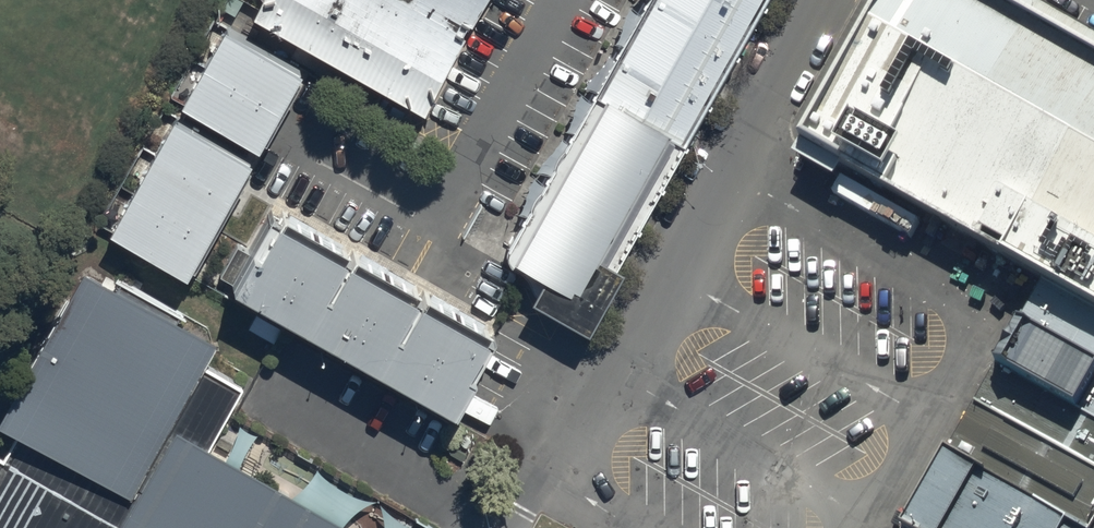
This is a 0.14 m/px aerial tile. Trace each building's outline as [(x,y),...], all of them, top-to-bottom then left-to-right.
[(234,9),(421,113),(484,0),(239,0),(234,9)] [(690,0),(648,0),(635,22),(723,72),(746,32),(690,0)] [(746,32),(764,0),(690,0),(746,32)] [(1000,0),(883,0),(801,144),(1043,280),(1093,309),(1093,53),(1000,0)] [(298,63),(221,20),(191,74),(181,69),(167,93),(255,141),(298,63)] [(705,101),(723,72),(635,22),(618,54),(705,101)] [(705,101),(618,54),(597,90),(685,138),(705,101)] [(685,138),(597,90),(564,150),(651,199),(685,138)] [(247,153),(172,110),(105,227),(140,246),(184,270),(247,153)] [(651,199),(564,150),(539,194),(603,231),(626,243),(651,199)] [(539,194),(508,248),(572,285),(603,231),(539,194)] [(496,329),(273,205),(226,288),(450,410),(496,329)] [(76,257),(0,397),(0,527),(353,527),(358,519),(264,466),(204,436),(235,378),(196,357),(211,329),(121,281),(76,257)] [(996,366),(1093,420),(1093,309),(1043,280),(996,366)] [(996,366),(973,404),(1093,469),(1093,420),(996,366)] [(945,451),(1084,527),(1093,527),(1093,469),(973,404),(945,451)] [(945,451),(901,525),(907,527),(1084,527),(945,451)]
